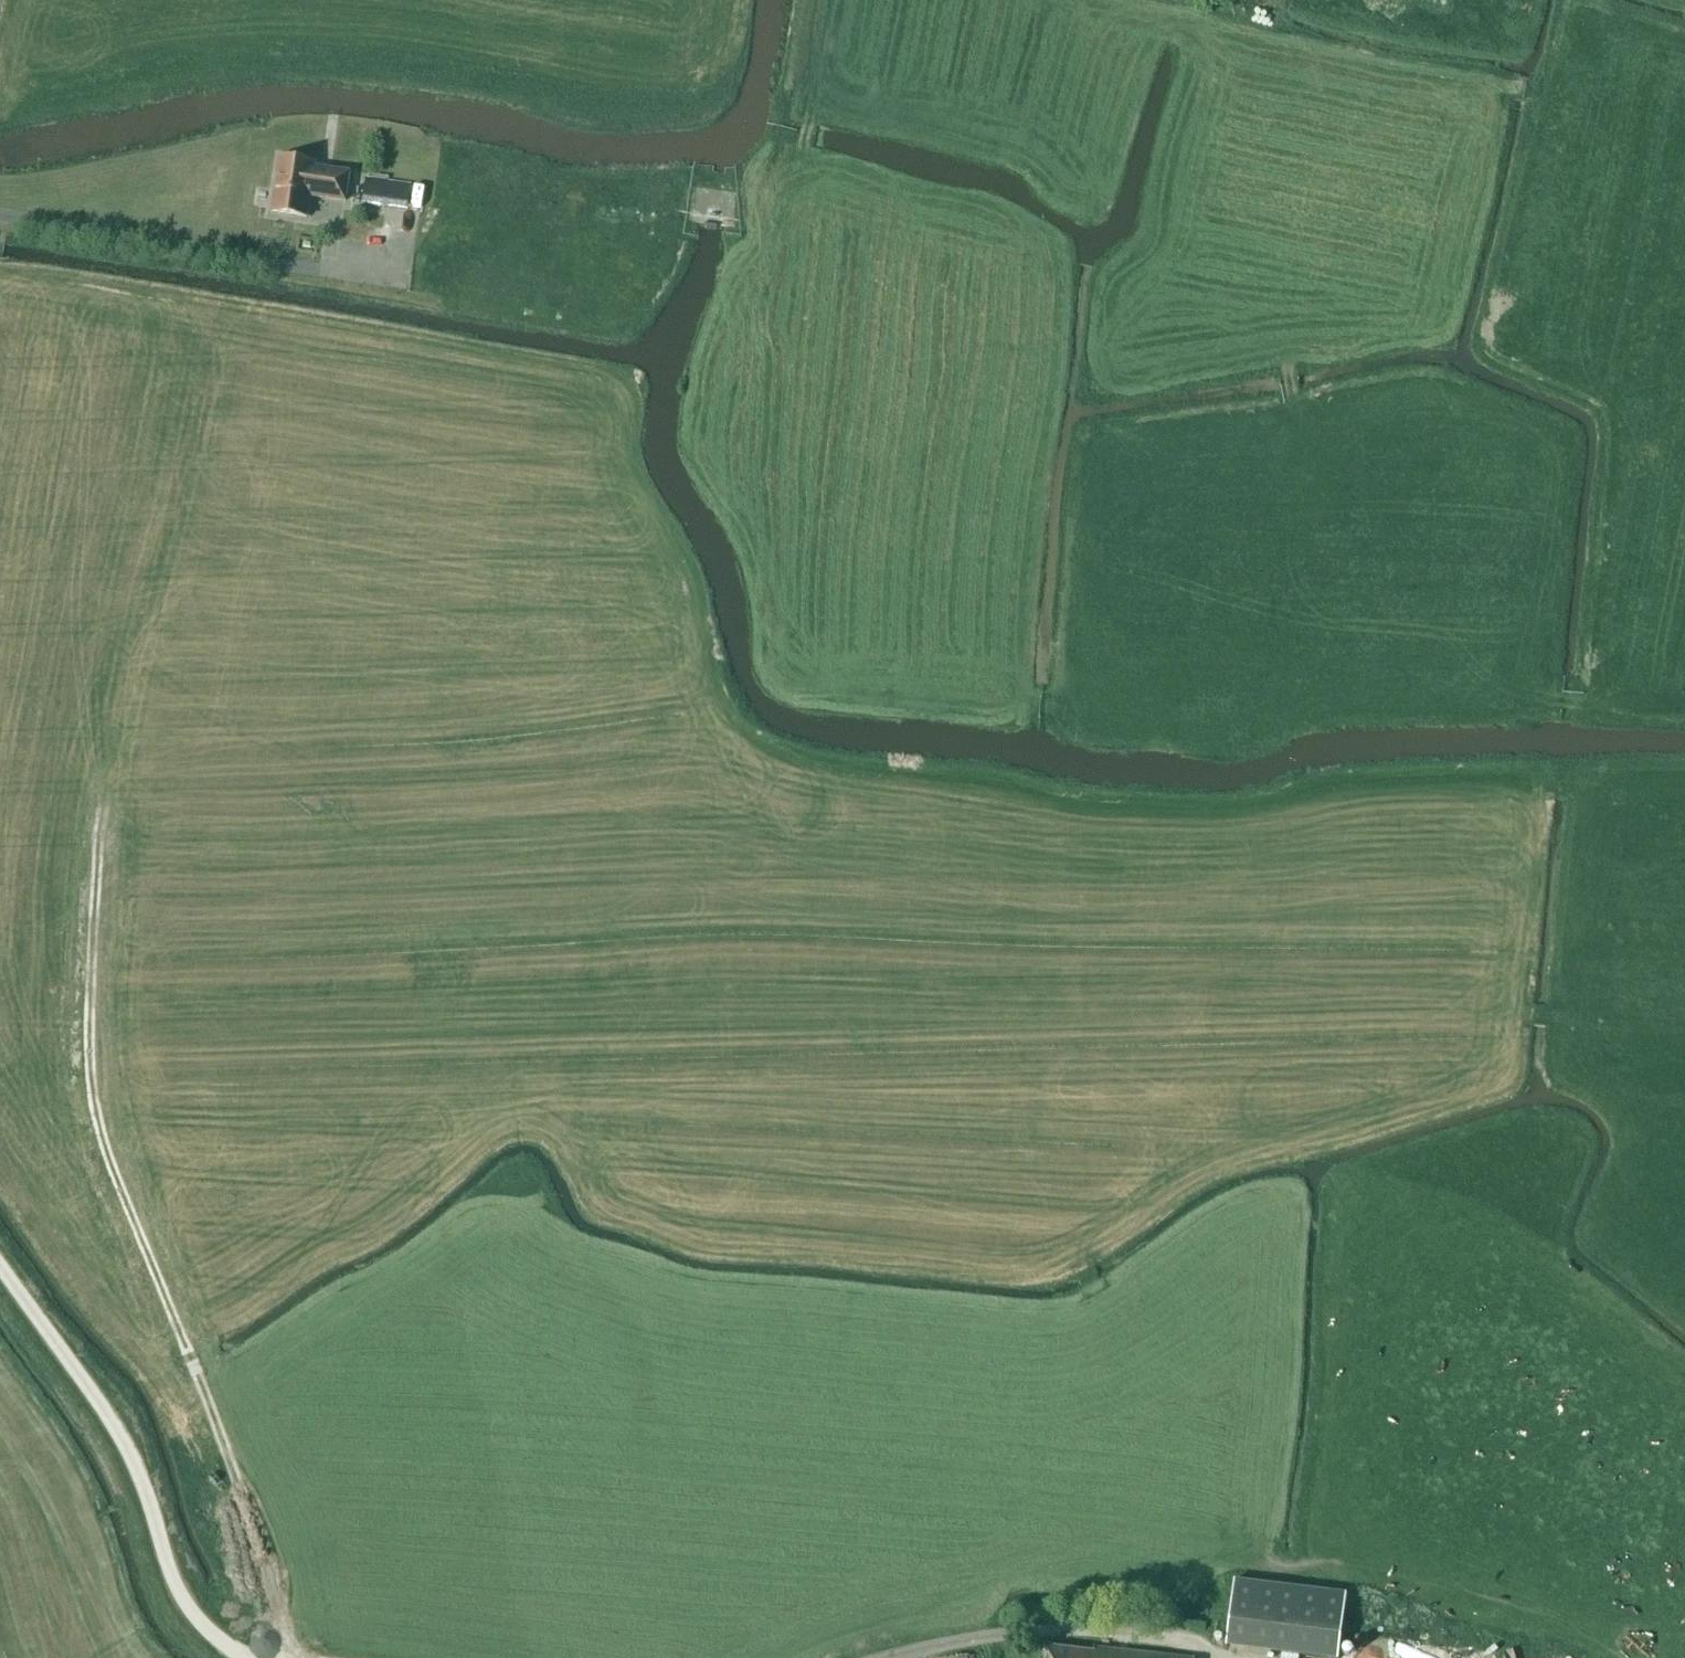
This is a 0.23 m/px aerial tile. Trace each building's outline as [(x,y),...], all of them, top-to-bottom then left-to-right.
[(308,218),(311,196),(346,201),(350,173),(315,167),(315,163),(280,158),(273,213),(308,218)] [(388,180),(366,177),(362,205),(384,208),(388,180)] [(1346,1594),(1233,1581),(1226,1647),(1317,1657),(1338,1657),(1346,1594)] [(1094,1648),(1093,1653),(1044,1647),(1043,1657),(1182,1657),(1094,1648)]
